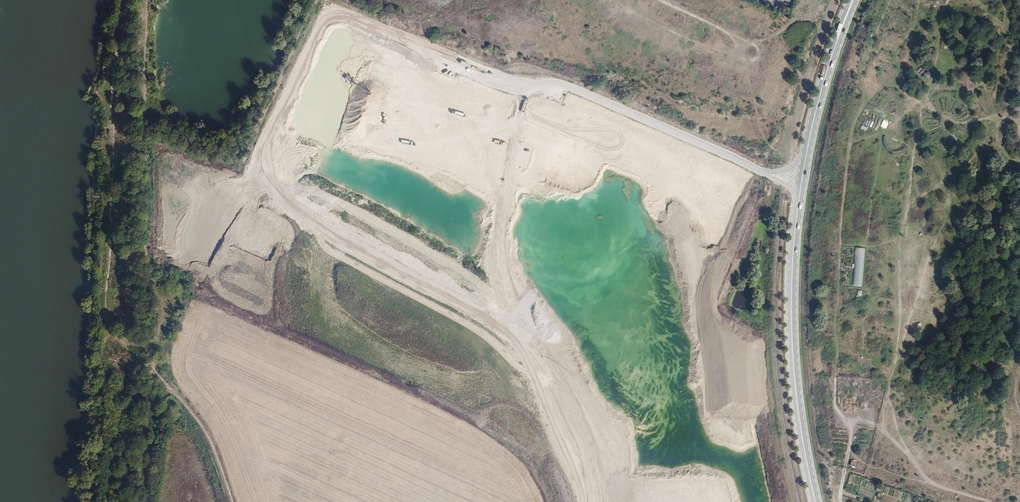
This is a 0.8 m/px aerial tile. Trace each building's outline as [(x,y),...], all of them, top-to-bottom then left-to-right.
[(855,248),(853,286),(862,286),(865,249),(855,248)] [(669,396),(664,403),(668,406),(673,399),(669,396)]
